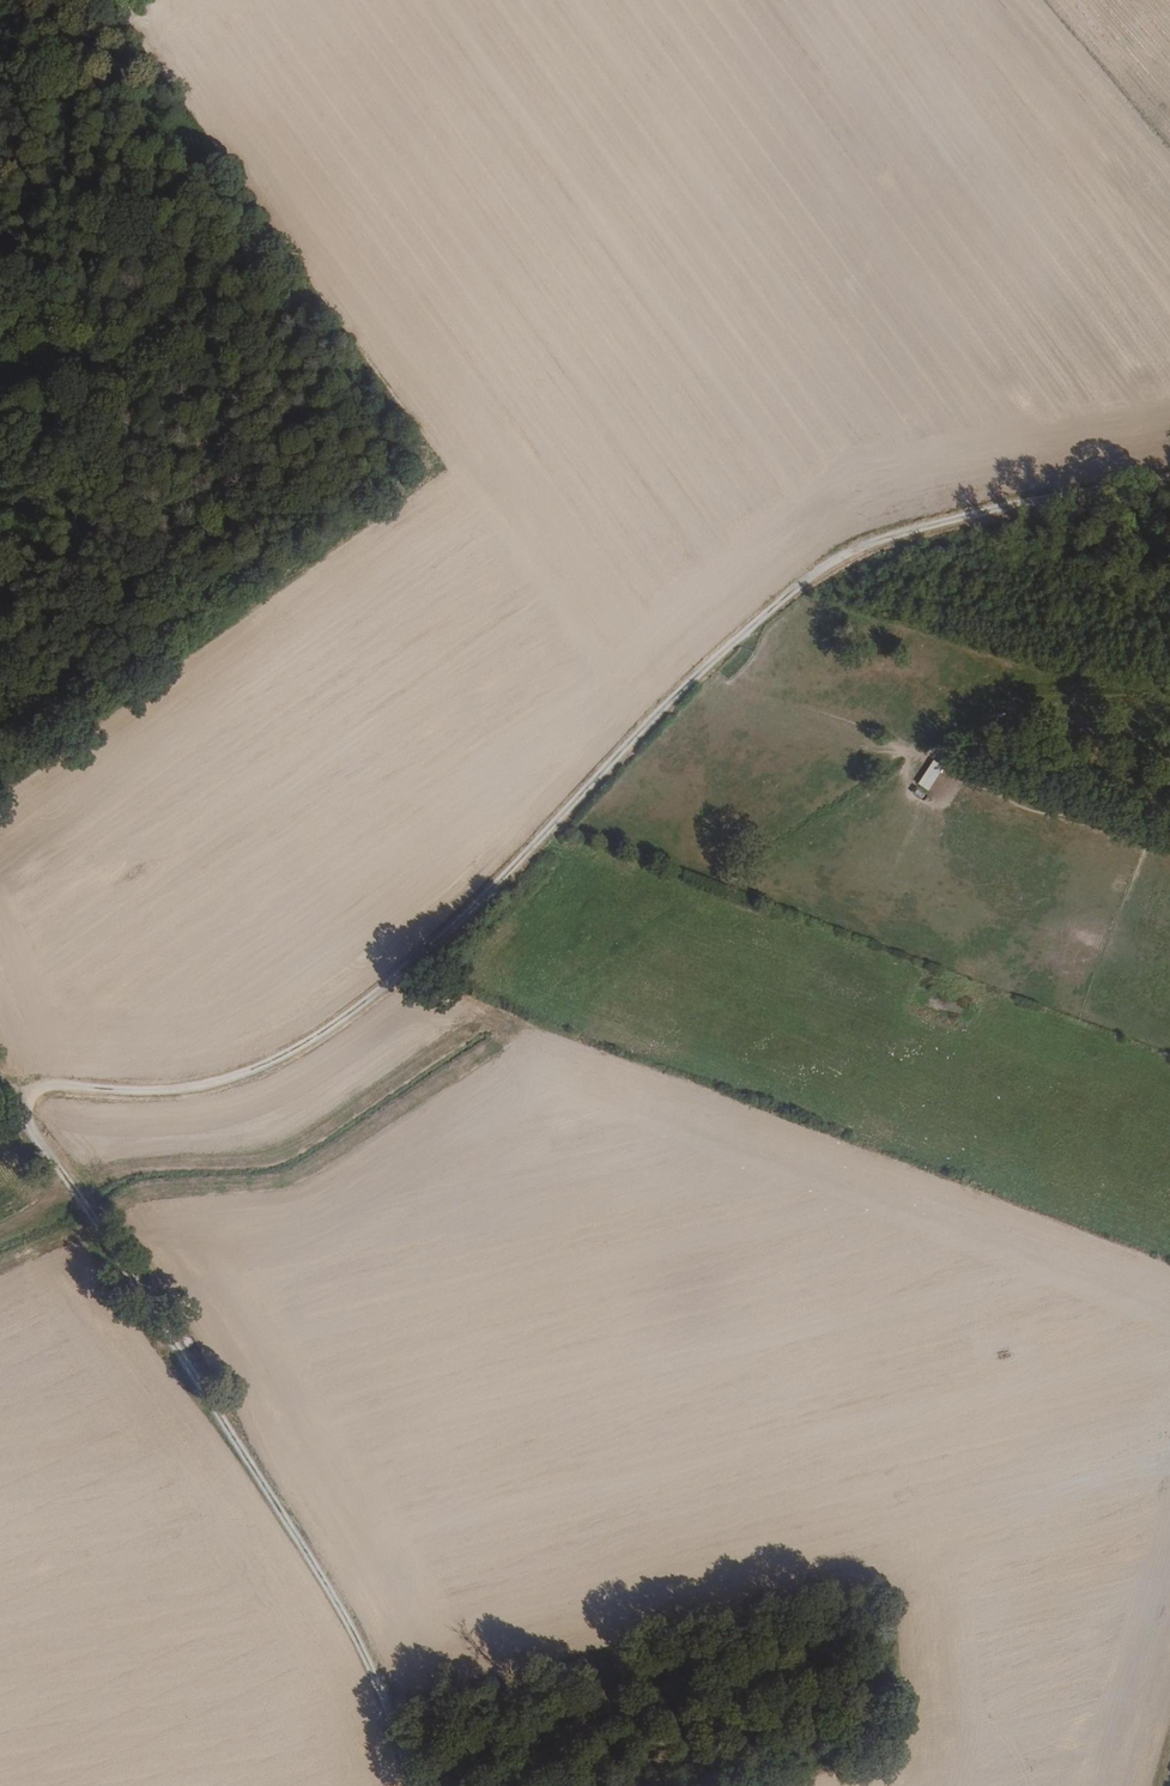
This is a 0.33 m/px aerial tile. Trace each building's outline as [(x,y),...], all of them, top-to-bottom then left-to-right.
[(951,768),(926,768),(926,782),(951,781),(951,768)]
